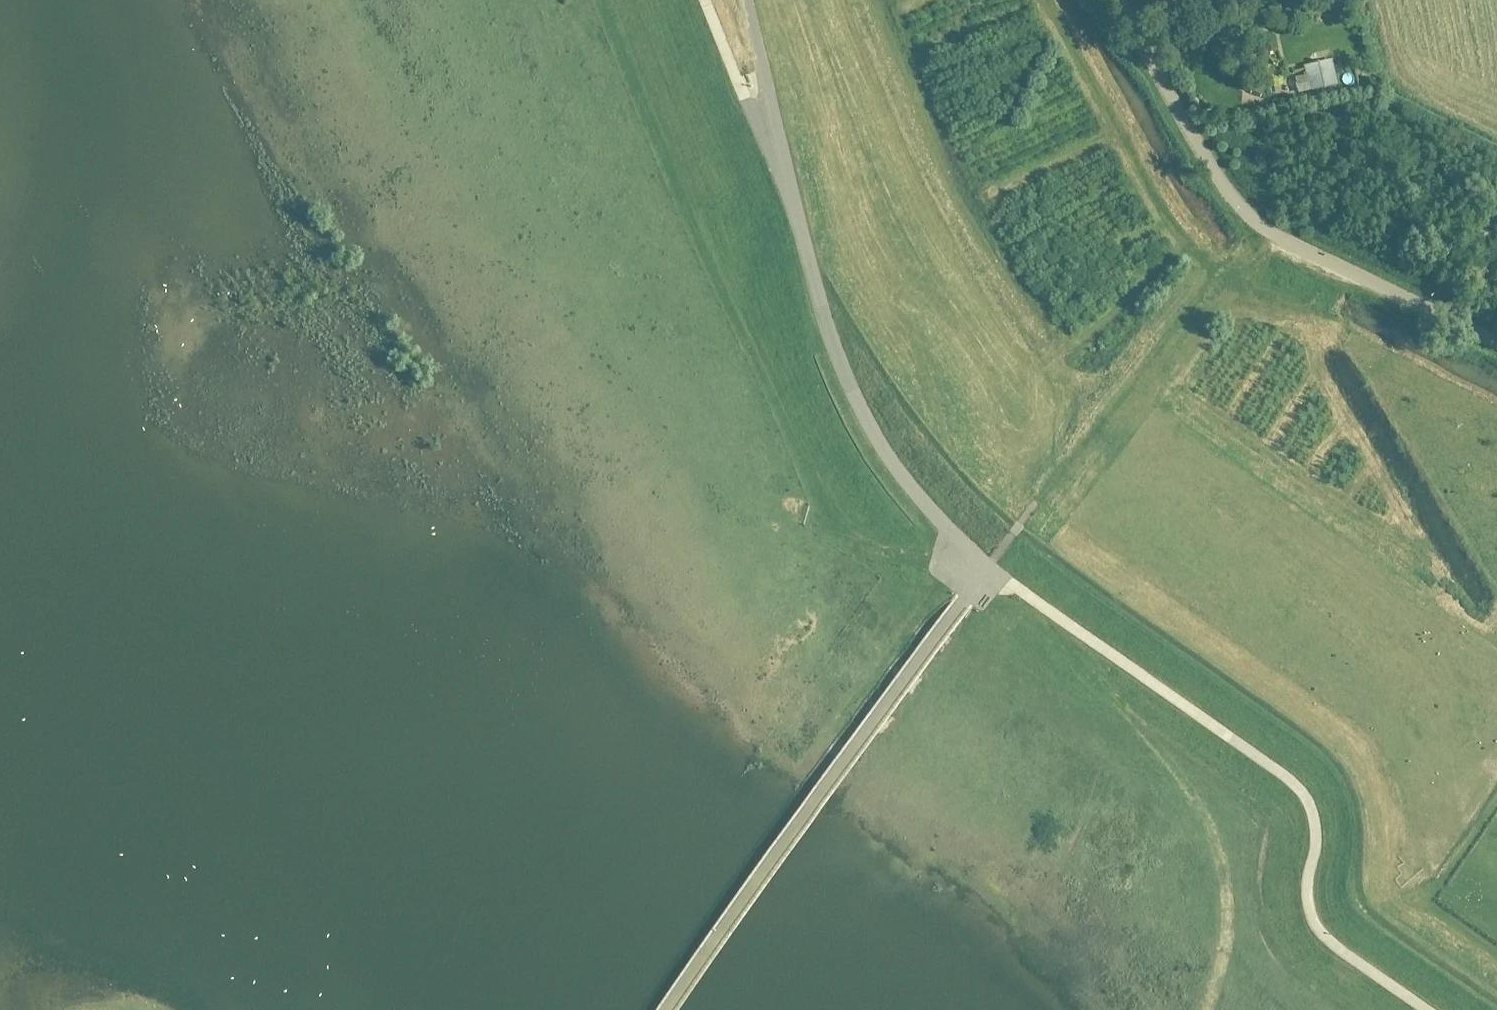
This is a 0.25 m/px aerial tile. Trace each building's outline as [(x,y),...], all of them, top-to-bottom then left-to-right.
[(1339,85),(1332,59),(1303,66),(1310,93),(1339,85)]
